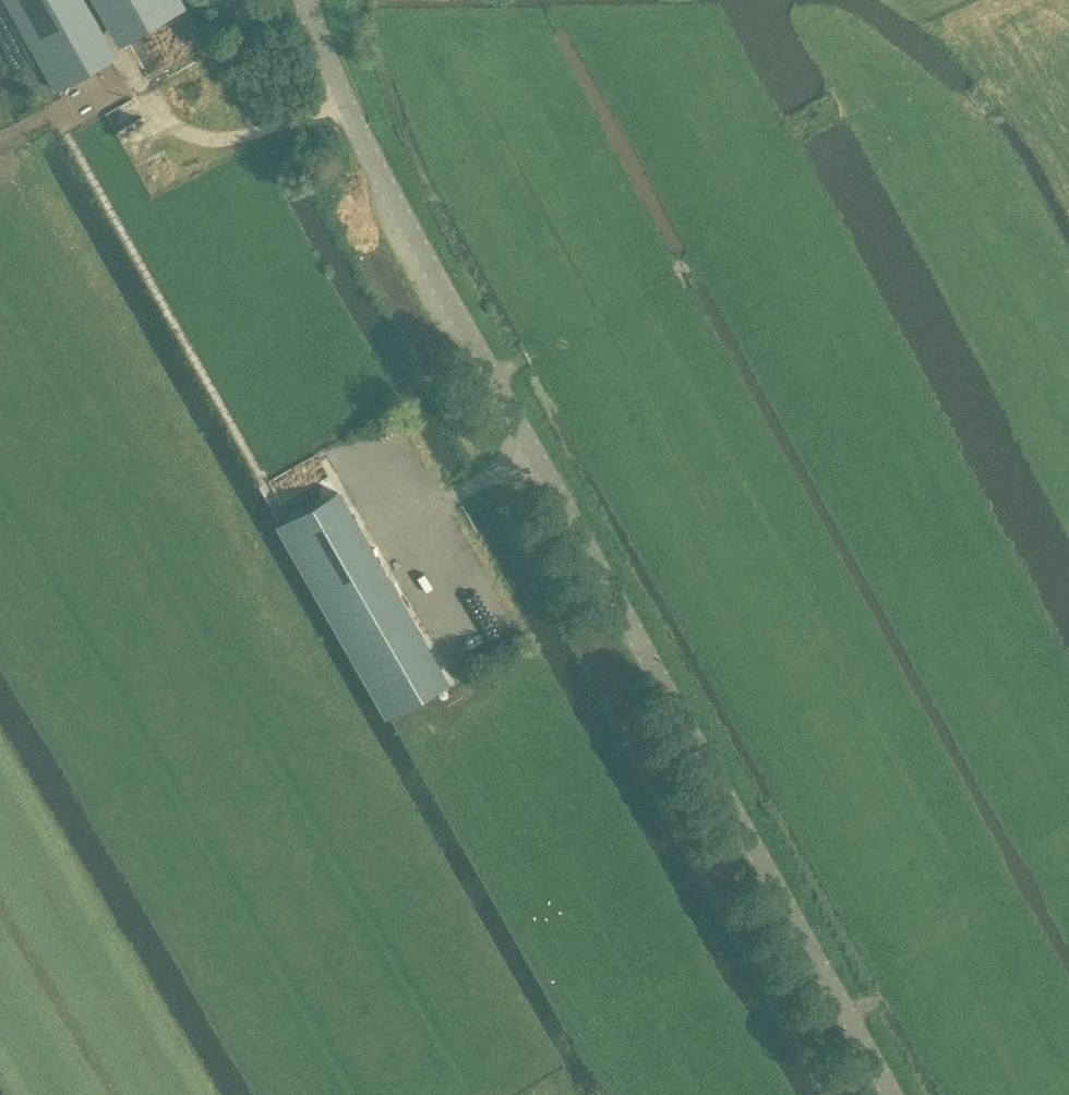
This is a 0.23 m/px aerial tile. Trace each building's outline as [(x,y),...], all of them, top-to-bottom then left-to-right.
[(74,0),(6,0),(56,89),(107,60),(74,0)] [(127,42),(186,8),(182,0),(104,0),(127,42)] [(337,492),(280,525),(388,714),(432,689),(445,681),(337,492)]
